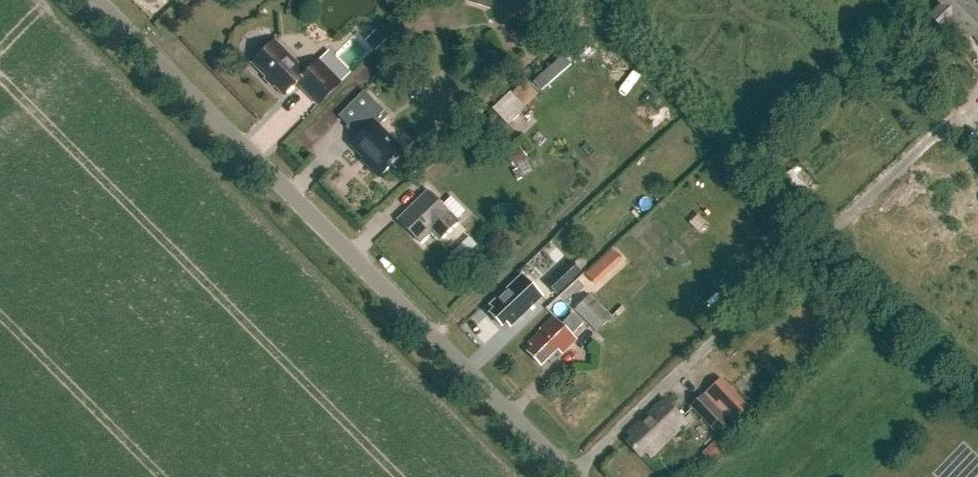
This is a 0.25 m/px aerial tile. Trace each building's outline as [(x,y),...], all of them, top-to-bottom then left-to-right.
[(972,1),(967,5),(962,0),(940,0),(938,2),(941,6),(929,18),(942,31),(949,24),(967,43),(973,37),(977,42),(977,7),(972,1)] [(377,51),(386,42),(379,35),(370,44),(377,51)] [(308,74),(306,73),(275,42),(252,65),(285,97),(297,85),(308,74)] [(297,85),(319,107),(342,84),(319,61),(306,73),(308,74),(297,85)] [(509,127),(527,109),(511,92),(493,110),(509,127)] [(351,147),(381,177),(415,143),(374,102),(346,129),(358,140),(351,147)] [(398,221),(420,244),(432,233),(440,241),(459,223),(429,192),(398,221)] [(561,273),(550,285),(559,295),(571,284),(561,273)] [(494,310),(490,314),(503,327),(507,323),(511,328),(543,297),(523,276),(491,306),(494,310)] [(576,311),(598,332),(612,318),(591,296),(576,311)] [(562,355),(577,340),(572,336),(585,324),(574,313),(562,325),(555,318),(529,344),(532,348),(527,353),(541,367),(558,351),(562,355)] [(749,406),(722,378),(705,394),(732,423),(749,406)] [(718,436),(732,423),(705,394),(691,407),(718,436)] [(651,458),(687,423),(664,399),(628,434),(632,438),(626,444),(640,458),(645,453),(651,458)] [(702,454),(710,463),(727,446),(719,438),(702,454)]
